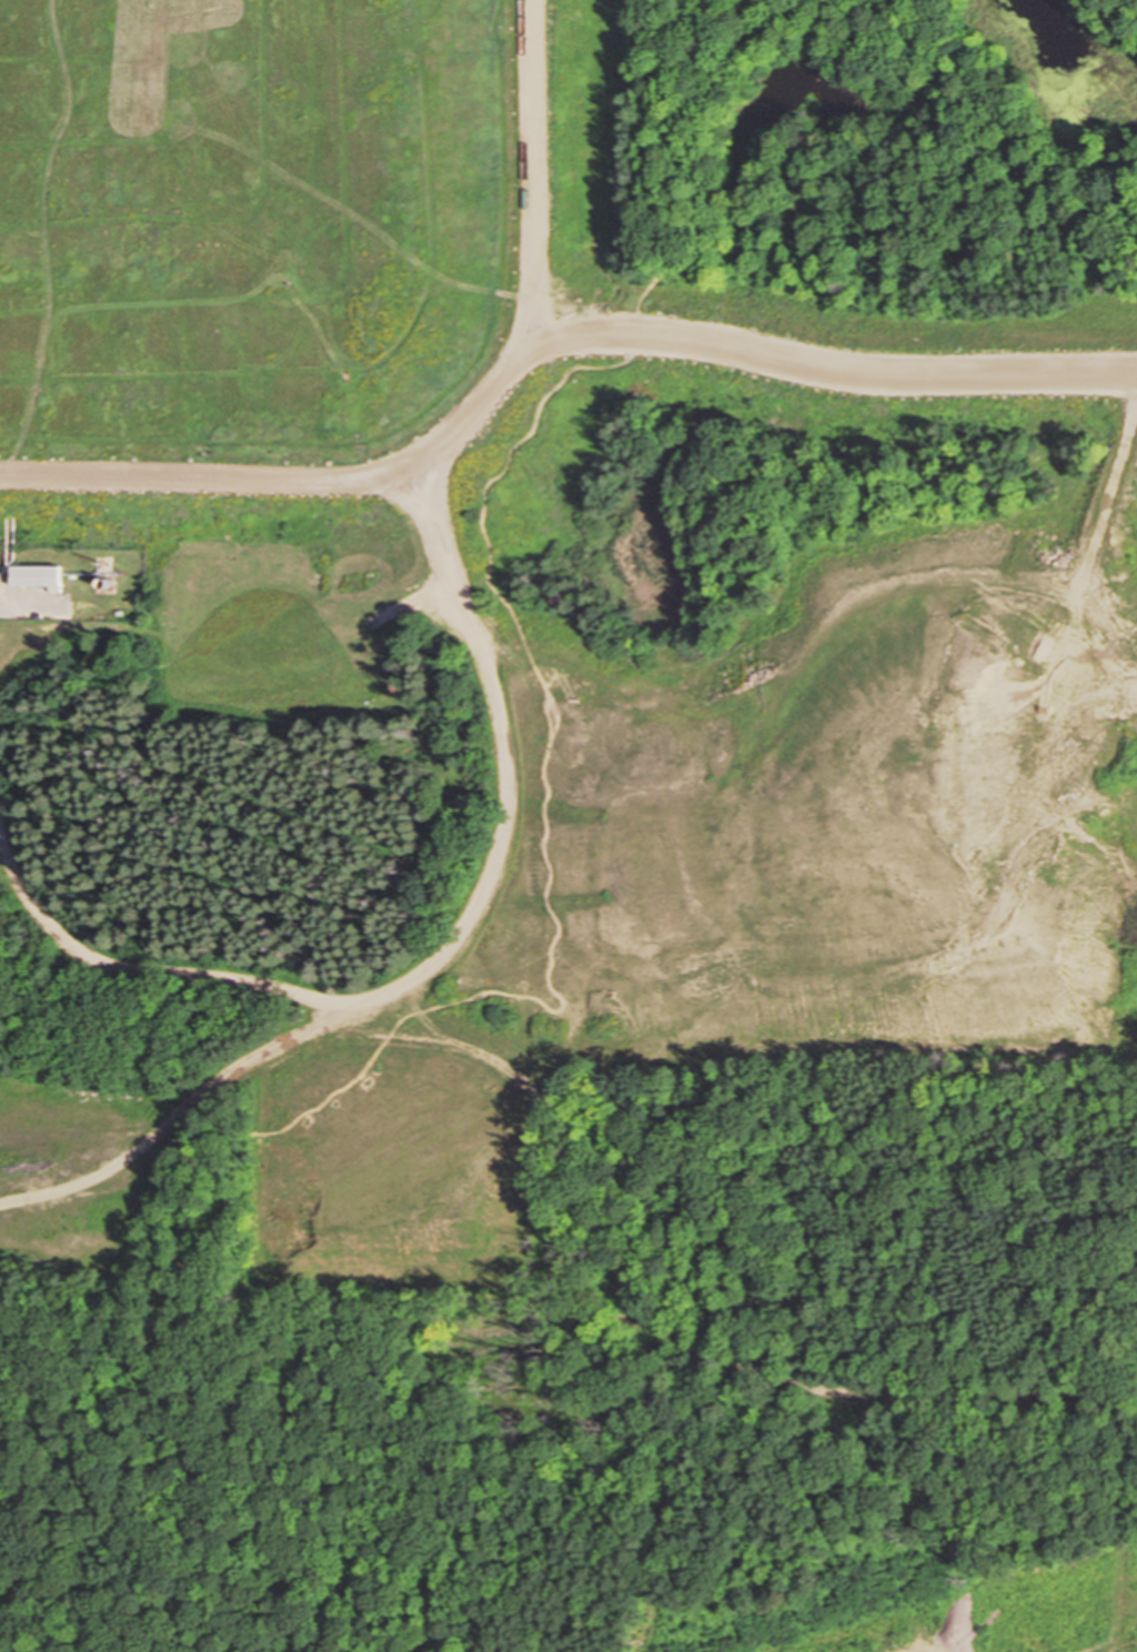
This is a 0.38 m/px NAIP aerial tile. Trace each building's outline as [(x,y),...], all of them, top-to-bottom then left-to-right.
[(17,587),(70,587),(70,567),(17,567),(17,587)]
